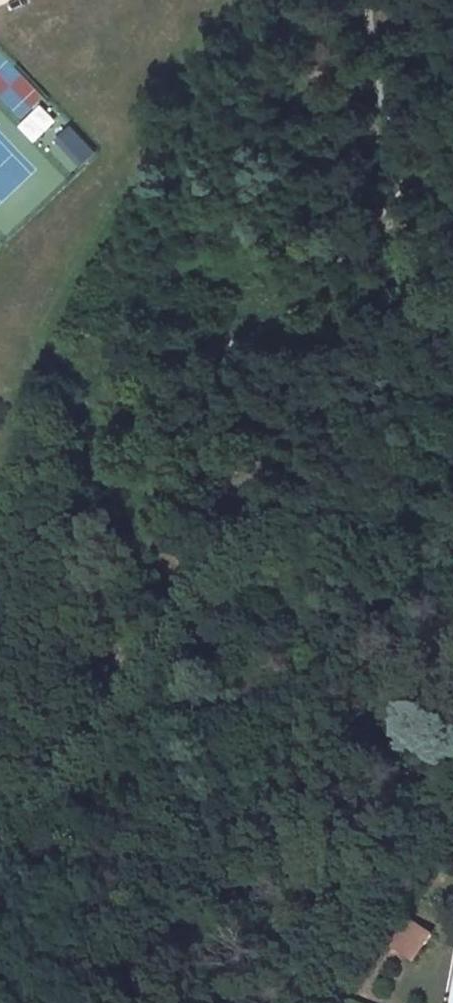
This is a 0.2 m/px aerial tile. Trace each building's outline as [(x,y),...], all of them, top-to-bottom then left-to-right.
[(422,932),(439,907),(415,892),(399,917),(422,932)]
